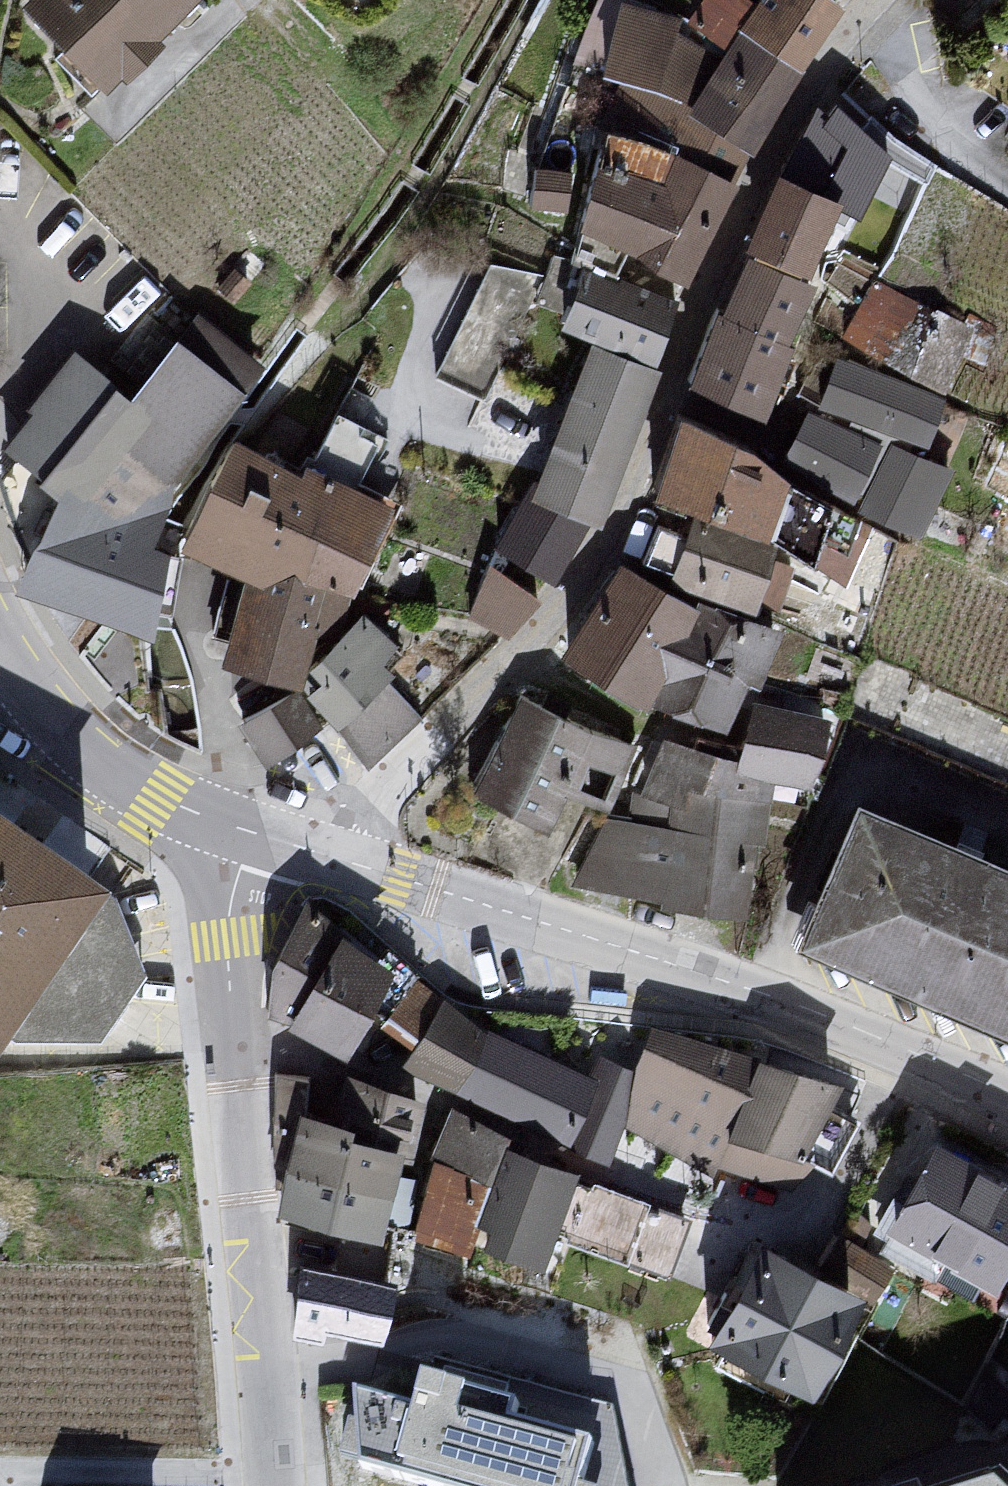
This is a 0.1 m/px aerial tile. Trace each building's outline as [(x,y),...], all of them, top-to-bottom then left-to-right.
[(14,17),(96,96),(194,0),(29,0),(14,17)] [(714,61),(729,37),(751,8),(735,0),(696,0),(676,23),(672,35),(683,44),(690,46),(714,61)] [(729,37),(792,79),(838,15),(822,0),(758,0),(751,8),(729,37)] [(612,5),(594,80),(616,88),(674,108),(690,46),(683,44),(672,35),(676,23),(612,5)] [(714,61),(680,114),(737,153),(747,160),(792,79),(729,37),(714,61)] [(616,88),(589,166),(652,187),(670,159),(716,180),(737,153),(680,114),(674,108),(616,88)] [(566,201),(577,164),(542,154),(531,191),(566,201)] [(716,180),(670,159),(652,187),(589,166),(571,230),(630,249),(641,262),(642,268),(681,288),(732,187),(716,180)] [(827,203),(775,180),(739,247),(803,277),(827,203)] [(488,386),(540,274),(493,253),(442,365),(488,386)] [(809,292),(743,260),(679,377),(756,420),(809,292)] [(577,272),(552,332),(563,337),(651,371),(672,305),(577,272)] [(190,319),(120,399),(146,419),(118,450),(167,486),(253,372),(190,319)] [(523,501),(584,526),(651,371),(563,337),(497,490),(523,501)] [(0,450),(0,462),(48,499),(63,510),(118,450),(146,419),(120,399),(66,356),(18,413),(23,422),(0,450)] [(933,403),(831,362),(808,407),(921,450),(933,403)] [(873,449),(800,415),(776,464),(847,508),(873,449)] [(672,418),(644,491),(691,510),(754,535),(779,480),(672,418)] [(350,596),(388,513),(227,440),(166,555),(235,587),(212,668),(298,695),(315,687),(299,672),(350,596)] [(946,480),(883,449),(852,509),(911,542),(946,480)] [(63,510),(48,499),(8,592),(141,631),(150,555),(167,486),(118,450),(63,510)] [(584,526),(523,501),(491,546),(546,588),(584,526)] [(691,510),(663,590),(747,616),(770,547),(754,535),(691,510)] [(614,568),(549,662),(636,719),(642,710),(696,611),(614,568)] [(773,633),(696,611),(642,710),(719,736),(773,633)] [(298,695),(360,768),(417,721),(376,684),(396,664),(349,620),(299,672),(315,687),(298,695)] [(512,700),(465,791),(538,835),(559,797),(598,820),(635,754),(512,700)] [(285,701),(230,730),(265,771),(314,737),(285,701)] [(822,727),(745,707),(729,774),(768,786),(805,797),(822,727)] [(729,774),(656,744),(562,890),(742,928),(768,786),(729,774)] [(845,804),(787,945),(1007,1039),(1007,873),(845,804)] [(91,879),(0,822),(0,1014),(91,879)] [(261,973),(261,1018),(338,1061),(388,971),(292,912),(261,973)] [(441,997),(394,1069),(603,1176),(622,1135),(621,1072),(441,997)] [(646,1031),(622,1135),(784,1196),(803,1172),(825,1184),(855,1130),(818,1115),(837,1094),(646,1031)] [(385,1151),(289,1116),(276,1218),(369,1249),(385,1151)] [(876,1233),(991,1297),(1007,1264),(1007,1189),(924,1141),(876,1233)] [(569,1179),(496,1154),(469,1242),(535,1272),(569,1179)] [(748,1252),(698,1345),(804,1415),(862,1306),(748,1252)] [(387,1284),(304,1265),(297,1335),(318,1339),(320,1329),(376,1340),(387,1284)] [(600,1417),(427,1377),(414,1405),(346,1387),(329,1468),(359,1485),(593,1485),(600,1417)]
